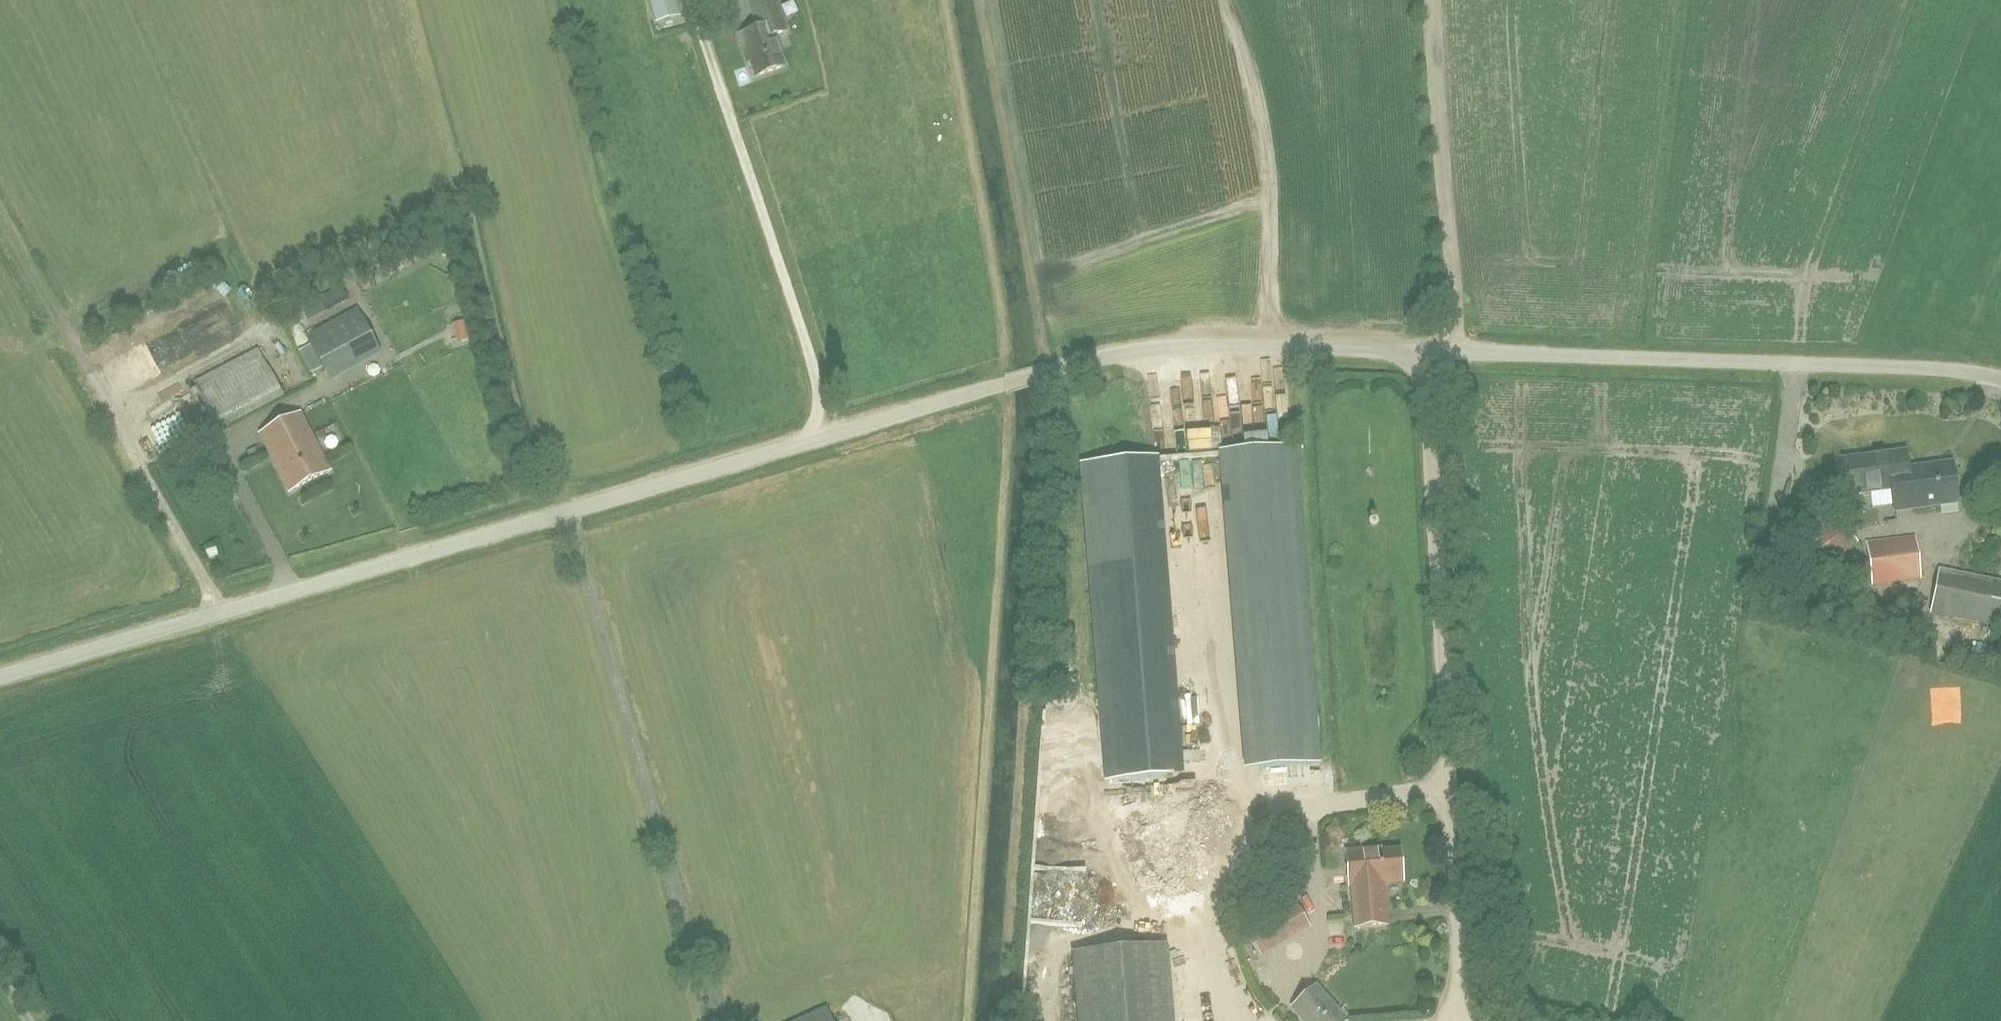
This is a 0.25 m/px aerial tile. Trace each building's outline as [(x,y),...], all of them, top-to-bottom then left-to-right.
[(657,23),(683,17),(679,0),(652,0),(657,23)] [(774,36),(787,32),(776,0),(749,0),(759,30),(771,26),(774,36)] [(771,26),(759,30),(740,36),(749,62),(752,62),(757,77),(785,67),(774,36),(771,26)] [(308,304),(289,314),(295,326),(314,315),(308,304)] [(307,338),(325,372),(376,345),(358,311),(307,338)] [(207,408),(190,417),(196,429),(277,388),(258,351),(194,384),(207,408)] [(135,389),(152,385),(148,371),(131,376),(135,389)] [(1166,387),(1169,410),(1178,409),(1176,386),(1166,387)] [(1209,394),(1183,399),(1187,419),(1213,413),(1209,394)] [(263,435),(282,473),(292,491),(329,471),(300,416),(263,435)] [(1184,447),(1221,443),(1218,422),(1182,426),(1184,447)] [(1319,764),(1300,448),(1227,453),(1246,769),(1319,764)] [(1908,470),(1907,460),(1906,451),(1843,460),(1848,496),(1892,489),(1892,490),(1893,490),(1890,473),(1908,470)] [(1893,490),(1892,490),(1895,511),(1912,508),(1958,501),(1957,489),(1959,485),(1958,476),(1955,474),(1953,462),(1908,468),(1907,460),(1908,470),(1890,473),(1893,490)] [(1148,462),(1090,465),(1101,716),(1116,715),(1117,744),(1107,745),(1109,782),(1129,781),(1130,792),(1111,793),(1113,829),(1154,828),(1153,808),(1175,807),(1175,785),(1157,786),(1156,770),(1159,770),(1158,741),(1155,741),(1148,585),(1144,586),(1143,574),(1153,574),(1148,462)] [(1831,551),(1858,532),(1846,515),(1819,534),(1831,551)] [(1873,585),(1921,578),(1916,538),(1867,544),(1873,585)] [(1182,544),(1183,569),(1204,568),(1203,543),(1182,544)] [(2000,613),(2000,582),(1939,570),(1930,615),(1998,628),(2000,613)] [(1352,885),(1354,885),(1358,927),(1388,924),(1384,882),(1404,880),(1402,850),(1382,851),(1382,848),(1349,851),(1352,885)] [(1244,929),(1258,953),(1308,924),(1294,900),(1244,929)] [(1167,946),(1074,954),(1079,1020),(1174,1020),(1167,946)] [(1336,1014),(1339,1011),(1317,987),(1293,1008),(1305,1020),(1343,1020),(1336,1014)] [(853,1003),(858,1020),(880,1020),(881,1020),(902,1020),(897,1005),(871,1013),(866,999),(853,1003)] [(827,1007),(797,1020),(833,1020),(827,1007)]
